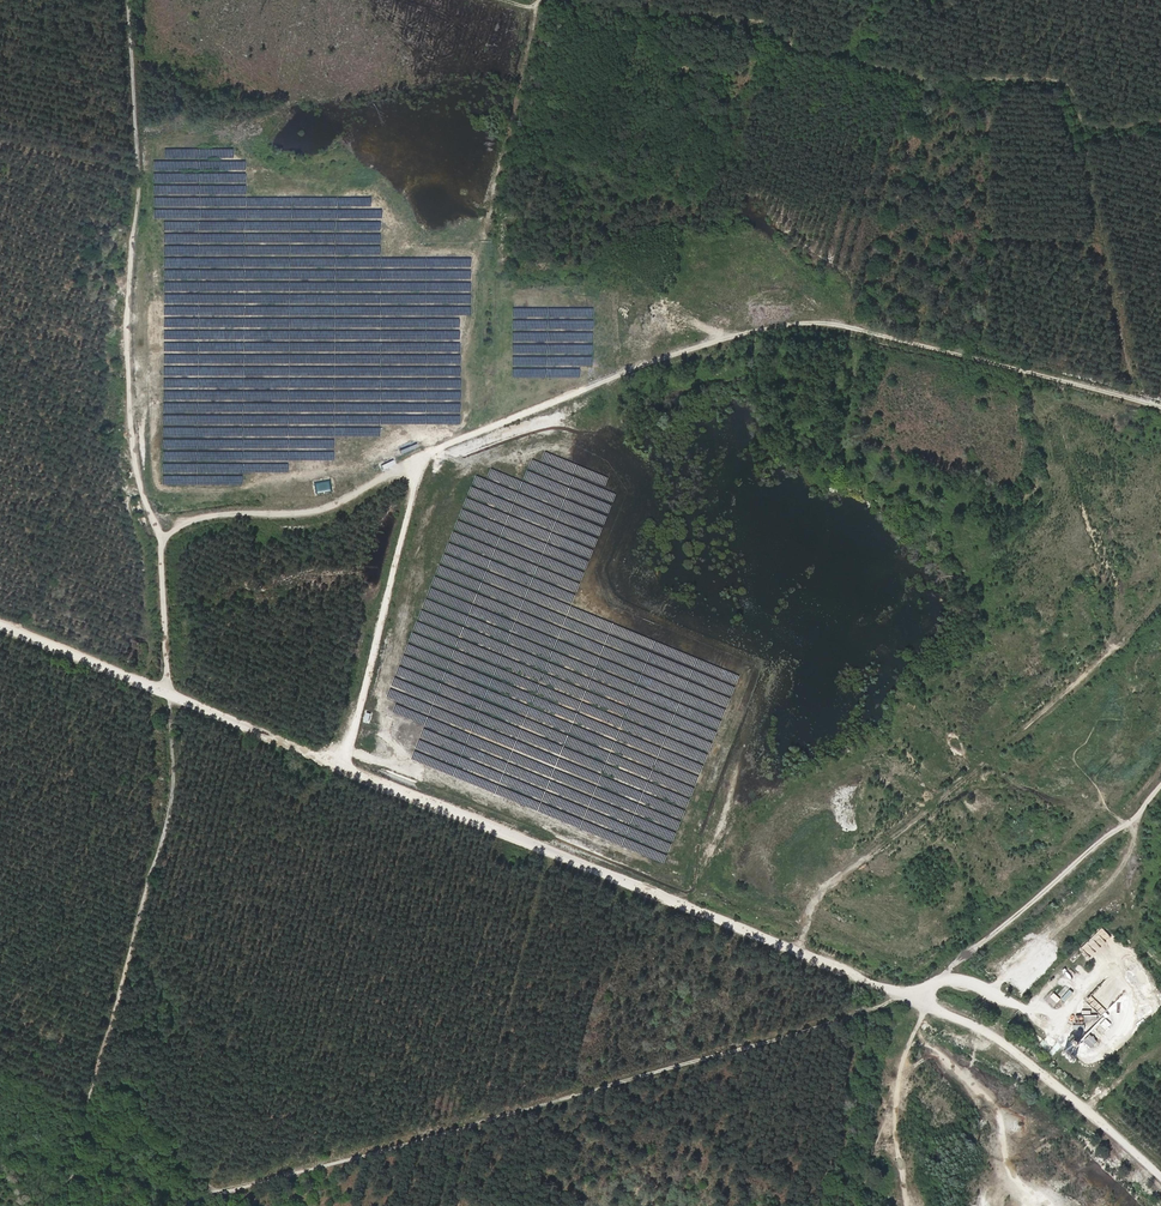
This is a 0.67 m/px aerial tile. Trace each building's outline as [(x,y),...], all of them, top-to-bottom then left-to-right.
[(324,486),(317,487),(318,493),(334,491),(332,479),(323,480),(324,486)] [(1092,957),(1112,937),(1102,927),(1082,947),(1092,957)] [(1070,994),(1067,992),(1061,998),(1064,1001),(1070,994)] [(1060,999),(1054,993),(1051,996),(1057,1002),(1060,999)] [(1097,1041),(1090,1034),(1084,1040),(1092,1047),(1097,1041)]
